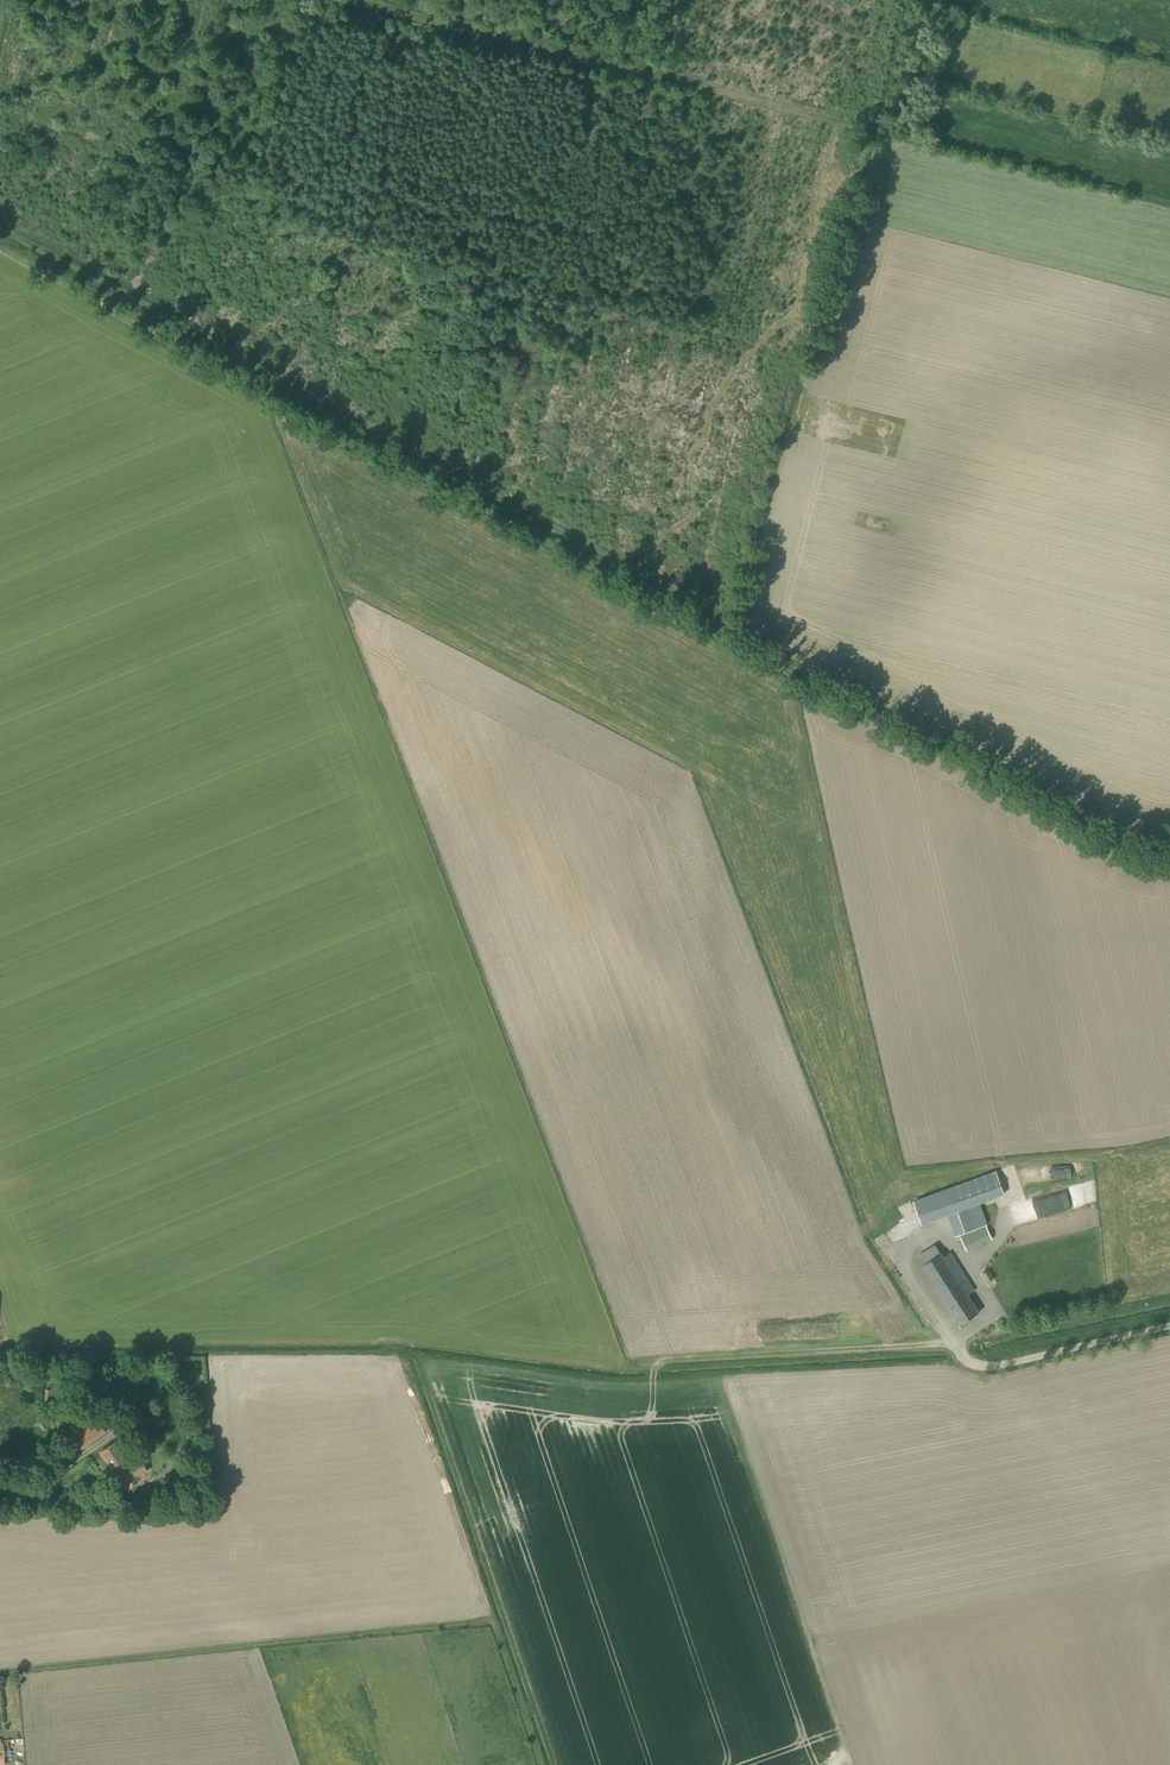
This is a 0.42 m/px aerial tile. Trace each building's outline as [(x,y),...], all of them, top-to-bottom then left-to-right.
[(988,1225),(980,1202),(1005,1193),(997,1171),(914,1201),(922,1223),(949,1213),(957,1236),(960,1235),(967,1251),(993,1238),(986,1225),(988,1225)] [(1066,1194),(1071,1207),(1094,1198),(1089,1185),(1066,1194)] [(918,1256),(925,1267),(943,1256),(941,1253),(935,1245),(928,1250),(918,1256)] [(949,1252),(943,1256),(925,1268),(961,1324),(979,1312),(968,1295),(975,1291),(949,1252)] [(988,1282),(995,1277),(989,1269),(982,1274),(988,1282)] [(81,1403),(107,1385),(103,1381),(78,1398),(81,1403)] [(82,1447),(105,1431),(95,1416),(71,1433),(82,1447)] [(129,1463),(114,1442),(100,1452),(126,1488),(131,1484),(130,1483),(148,1470),(139,1457),(129,1463)]
